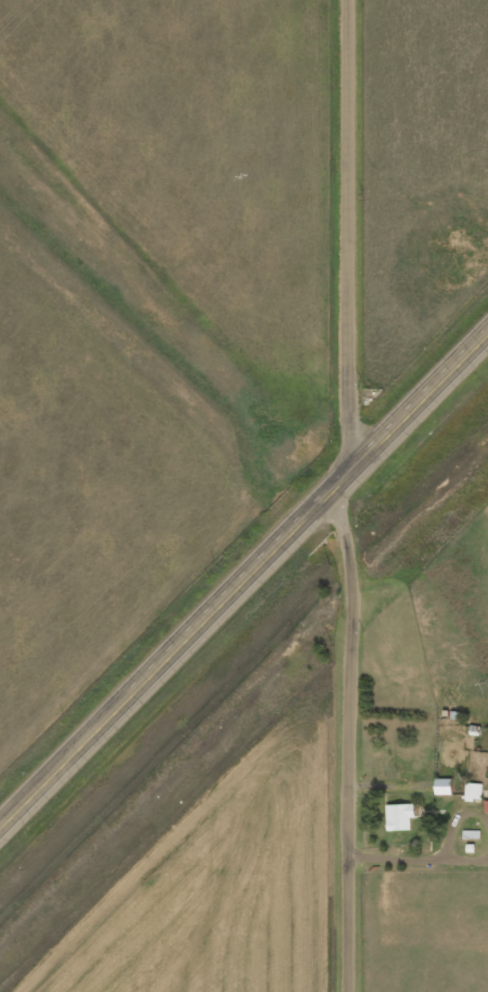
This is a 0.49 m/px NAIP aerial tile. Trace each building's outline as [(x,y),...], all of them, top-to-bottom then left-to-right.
[(433,794),(450,794),(450,779),(433,778),(433,794)] [(482,800),(483,783),(466,782),(465,799),(482,800)] [(385,805),(386,830),(410,829),(410,817),(414,817),(413,804),(385,805)]
